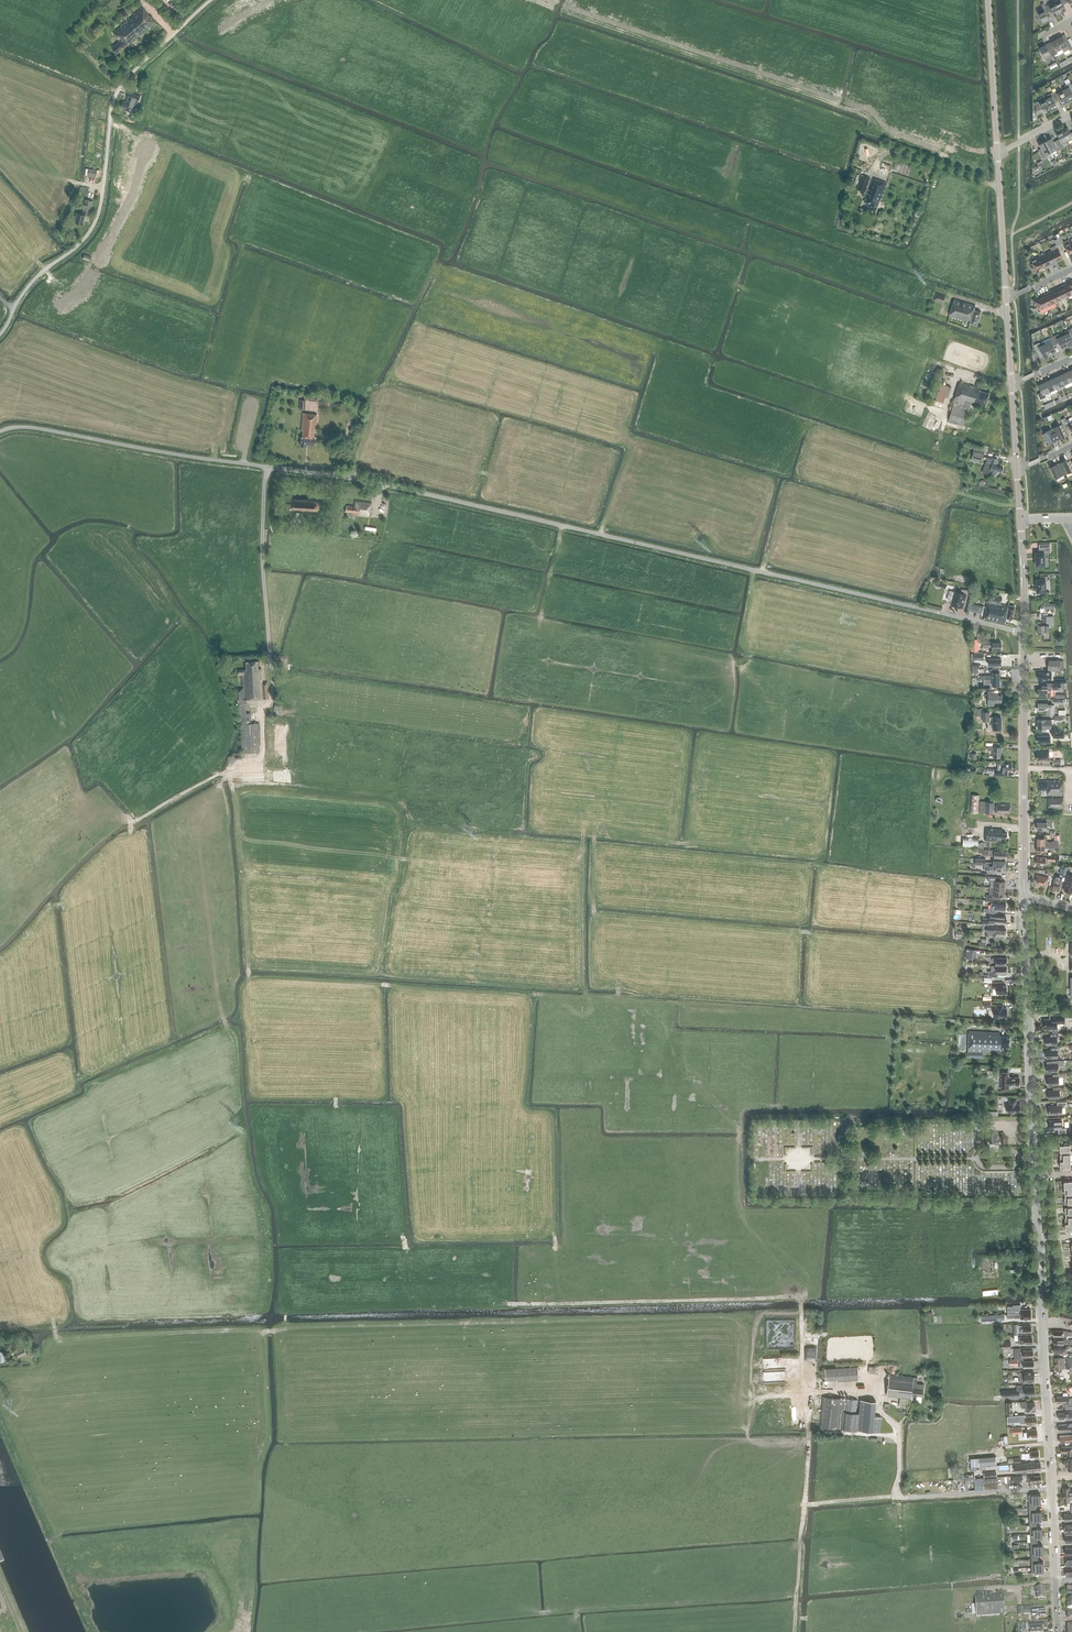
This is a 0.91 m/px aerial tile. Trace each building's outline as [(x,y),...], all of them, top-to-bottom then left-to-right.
[(1054,3),(1060,13),(1066,10),(1065,10),(1062,5),(1066,3),(1064,0),(1060,0),(1060,1),(1055,4),(1055,3),(1054,3)] [(1049,4),(1045,6),(1049,12),(1052,11),(1054,16),(1060,13),(1054,3),(1049,6),(1049,4)] [(1046,14),(1049,12),(1045,6),(1042,8),(1044,10),(1038,13),(1043,22),(1049,19),(1048,19),(1046,14)] [(145,31),(147,29),(146,28),(149,26),(150,27),(155,23),(142,8),(132,16),(132,17),(130,20),(129,19),(127,21),(127,22),(125,24),(124,23),(121,25),(121,26),(122,26),(120,28),(119,28),(113,33),(120,41),(112,47),(117,54),(127,45),(127,46),(131,43),(131,42),(133,40),(134,40),(137,38),(136,38),(136,37),(138,35),(139,36),(142,34),(141,33),(144,31),(145,31)] [(1057,39),(1062,49),(1063,52),(1068,49),(1069,50),(1071,49),(1071,48),(1068,40),(1065,42),(1062,37),(1062,36),(1057,39)] [(1054,47),(1051,49),(1054,55),(1057,53),(1057,52),(1062,49),(1057,39),(1051,42),(1051,43),(1051,42),(1054,47)] [(1051,57),(1054,55),(1051,49),(1048,51),(1045,46),(1046,45),(1045,45),(1040,48),(1045,58),(1050,55),(1051,57)] [(143,85),(140,84),(134,82),(132,88),(136,90),(141,91),(143,85)] [(1064,90),(1069,101),(1070,102),(1071,101),(1071,93),(1071,91),(1071,90),(1071,86),(1071,84),(1070,83),(1064,86),(1066,89),(1064,90)] [(1063,104),(1069,101),(1064,90),(1057,93),(1056,92),(1053,93),(1057,100),(1056,99),(1057,99),(1056,99),(1059,97),(1059,98),(1063,104)] [(1046,99),(1052,110),(1052,111),(1057,109),(1056,108),(1057,107),(1053,100),(1054,100),(1056,99),(1057,100),(1053,93),(1053,92),(1047,95),(1048,98),(1046,99)] [(122,109),(131,112),(133,113),(138,101),(137,101),(138,97),(129,93),(127,98),(129,99),(128,103),(123,101),(120,107),(123,108),(122,109)] [(1045,114),(1052,110),(1046,99),(1040,103),(1039,102),(1035,102),(1035,112),(1040,109),(1038,107),(1041,106),(1045,114)] [(1062,131),(1068,141),(1071,139),(1071,134),(1068,128),(1062,131)] [(1062,144),(1068,141),(1062,131),(1061,131),(1060,130),(1058,132),(1058,133),(1056,134),(1060,140),(1057,142),(1058,145),(1060,149),(1064,147),(1062,144)] [(1051,138),(1045,141),(1051,152),(1056,149),(1055,147),(1058,145),(1057,142),(1053,143),(1051,138)] [(1046,154),(1051,152),(1045,141),(1039,144),(1042,149),(1039,151),(1041,155),(1043,158),(1045,157),(1047,156),(1046,154)] [(88,175),(95,176),(96,169),(88,168),(88,175)] [(865,192),(870,178),(861,175),(856,189),(865,192)] [(886,183),(873,179),(867,195),(866,194),(864,201),(867,202),(865,208),(875,212),(877,206),(879,200),(881,200),(886,183)] [(86,200),(82,215),(76,213),(74,222),(83,225),(86,215),(89,216),(92,201),(86,200)] [(1069,242),(1068,239),(1062,242),(1064,245),(1063,245),(1068,254),(1071,252),(1071,247),(1069,242)] [(1057,248),(1051,250),(1056,260),(1062,257),(1057,248)] [(1051,250),(1045,253),(1051,265),(1056,263),(1055,261),(1056,260),(1051,250)] [(1040,256),(1039,256),(1044,266),(1045,265),(1046,267),(1051,265),(1045,253),(1045,254),(1041,253),(1040,256)] [(1038,269),(1044,266),(1039,256),(1036,258),(1032,257),(1031,260),(1030,261),(1033,266),(1031,267),(1034,273),(1039,271),(1038,269)] [(1071,295),(1071,293),(1068,285),(1067,286),(1066,284),(1061,286),(1067,298),(1071,295)] [(1067,298),(1061,286),(1055,289),(1061,300),(1067,298)] [(1061,300),(1055,289),(1049,292),(1055,303),(1061,300)] [(935,291),(932,301),(942,304),(945,295),(935,291)] [(1055,303),(1049,292),(1044,294),(1045,296),(1044,297),(1049,306),(1055,303)] [(1045,308),(1049,306),(1044,297),(1038,299),(1037,297),(1032,300),(1035,306),(1037,305),(1040,310),(1041,310),(1044,311),(1045,308)] [(955,299),(949,317),(963,321),(963,319),(970,321),(969,323),(977,325),(981,312),(973,310),(975,305),(955,299)] [(1071,337),(1071,332),(1071,330),(1070,328),(1065,331),(1066,334),(1063,335),(1068,347),(1071,345),(1071,339),(1071,337)] [(1052,337),(1056,344),(1059,343),(1062,349),(1068,347),(1063,335),(1060,337),(1058,334),(1052,337)] [(1051,341),(1045,344),(1050,355),(1056,352),(1053,345),(1056,344),(1052,337),(1049,338),(1051,341)] [(1044,358),(1050,355),(1045,344),(1040,346),(1039,343),(1034,345),(1038,353),(1041,351),(1044,358)] [(1062,373),(1059,374),(1064,385),(1071,381),(1067,372),(1063,374),(1062,373)] [(1057,377),(1052,378),(1057,388),(1064,385),(1059,374),(1056,375),(1057,377)] [(1050,391),(1057,388),(1052,378),(1048,380),(1048,379),(1045,381),(1050,391)] [(1050,391),(1045,381),(1042,382),(1042,383),(1038,385),(1041,392),(1038,394),(1040,399),(1045,397),(1044,394),(1050,391)] [(960,382),(948,421),(963,425),(970,403),(973,404),(974,402),(985,406),(989,393),(980,391),(980,388),(960,382)] [(940,383),(935,399),(944,402),(946,397),(948,398),(952,387),(949,386),(940,383)] [(301,437),(300,445),(306,446),(306,444),(314,445),(315,438),(313,438),(315,427),(316,428),(317,415),(303,413),(301,430),(302,430),(301,437)] [(1070,422),(1069,419),(1066,420),(1065,417),(1061,419),(1064,426),(1068,425),(1071,433),(1071,422),(1070,422)] [(1057,442),(1049,424),(1051,428),(1043,432),(1048,444),(1056,440),(1057,442)] [(1050,424),(1049,424),(1057,442),(1057,440),(1065,437),(1059,425),(1051,428),(1050,424)] [(982,460),(984,449),(974,447),(972,457),(976,458),(975,460),(980,462),(981,460),(982,460)] [(988,458),(983,472),(989,474),(990,473),(994,474),(995,470),(1001,472),(1003,467),(996,465),(997,460),(991,458),(991,459),(988,458)] [(1057,462),(1065,479),(1063,475),(1071,471),(1066,460),(1058,463),(1057,462)] [(1065,479),(1057,462),(1057,463),(1050,467),(1055,479),(1063,475),(1065,479)] [(290,499),(289,509),(313,511),(316,510),(319,507),(319,504),(317,501),(314,500),(290,499)] [(346,505),(345,512),(357,514),(357,515),(368,516),(370,503),(355,501),(354,507),(346,505)] [(368,526),(378,528),(379,521),(369,519),(368,526)] [(1044,565),(1044,553),(1050,553),(1050,548),(1039,548),(1039,553),(1035,553),(1036,565),(1044,565)] [(1045,580),(1047,579),(1047,576),(1040,576),(1040,579),(1036,579),(1037,592),(1045,592),(1045,580)] [(951,604),(962,607),(964,599),(967,599),(968,590),(961,589),(960,593),(955,591),(951,604)] [(989,595),(984,619),(1005,623),(1006,618),(1012,619),(1015,606),(1008,605),(1001,604),(1002,598),(989,595)] [(982,613),(983,606),(969,603),(968,610),(982,613)] [(1043,625),(1037,625),(1037,634),(1044,634),(1044,632),(1049,632),(1049,616),(1043,616),(1043,625)] [(244,687),(234,688),(235,700),(268,697),(267,682),(262,682),(261,668),(258,668),(258,660),(245,660),(244,669),(239,670),(239,673),(243,673),(244,687)] [(1060,660),(1048,660),(1048,670),(1060,670),(1060,669),(1060,661),(1060,660)] [(984,679),(999,679),(999,672),(996,672),(996,669),(989,669),(989,672),(992,672),(992,675),(980,675),(980,679),(984,679)] [(999,679),(984,679),(984,685),(980,685),(980,689),(996,689),(996,686),(999,686),(999,679)] [(1042,686),(1041,686),(1041,689),(1037,689),(1037,695),(1047,695),(1047,698),(1051,698),(1051,689),(1047,689),(1047,686),(1046,686),(1042,686)] [(987,699),(987,706),(994,706),(994,702),(1001,702),(1001,696),(994,696),(994,691),(988,691),(988,694),(985,694),(985,699),(987,699)] [(1037,710),(1046,710),(1046,714),(1054,714),(1054,704),(1047,704),(1047,703),(1037,703),(1037,710)] [(251,723),(251,716),(240,717),(241,753),(260,752),(258,723),(251,723)] [(1001,717),(992,717),(992,729),(1001,729),(1001,717)] [(1051,718),(1037,719),(1037,729),(1051,728),(1051,718)] [(1001,747),(993,747),(987,747),(987,750),(993,750),(993,757),(1001,757),(1001,747)] [(1040,753),(1037,753),(1037,760),(1045,760),(1045,761),(1050,760),(1049,751),(1040,752),(1040,753)] [(241,752),(233,752),(233,755),(228,755),(228,763),(234,763),(234,759),(241,759),(241,752)] [(1011,770),(1011,764),(998,763),(997,769),(996,769),(995,775),(1007,775),(1007,770),(1011,770)] [(1038,782),(1038,790),(1048,790),(1048,795),(1063,795),(1063,781),(1047,780),(1047,781),(1038,782)] [(972,794),(971,812),(978,813),(979,795),(972,794)] [(1048,798),(1048,808),(1063,808),(1063,798),(1048,798)] [(994,813),(994,801),(980,801),(979,812),(994,813)] [(996,804),(995,814),(1003,814),(1003,813),(1009,813),(1010,805),(996,804)] [(1037,822),(1037,830),(1047,830),(1047,826),(1052,826),(1052,818),(1046,818),(1046,823),(1037,822)] [(986,828),(985,840),(996,841),(996,839),(1004,840),(1004,838),(1006,838),(1006,833),(1002,833),(1002,829),(986,828)] [(978,838),(963,837),(962,847),(978,848),(978,838)] [(986,850),(985,855),(994,855),(994,858),(1001,858),(1001,857),(1006,858),(1006,852),(994,851),(994,850),(986,850)] [(1048,860),(1055,861),(1059,861),(1059,856),(1048,855),(1048,858),(1036,857),(1036,865),(1042,865),(1041,865),(1045,866),(1046,863),(1048,863),(1048,860)] [(985,864),(985,865),(1005,866),(1005,861),(993,861),(993,862),(985,862),(985,858),(975,858),(975,864),(985,864)] [(1047,871),(1046,877),(1037,875),(1036,879),(1037,879),(1036,882),(1041,883),(1041,885),(1046,886),(1046,884),(1050,884),(1053,872),(1047,871)] [(987,880),(991,881),(991,887),(994,887),(994,888),(1004,889),(1005,882),(1002,881),(1002,877),(987,876),(987,880)] [(1053,879),(1051,887),(1059,889),(1061,881),(1062,878),(1054,876),(1053,879)] [(1004,896),(1004,889),(994,888),(994,887),(991,887),(990,892),(990,895),(986,895),(986,899),(1000,900),(1001,896),(1004,896)] [(994,903),(991,903),(990,909),(985,908),(984,909),(984,912),(997,913),(997,910),(1005,911),(1006,904),(994,903)] [(998,923),(1000,923),(1001,922),(1005,923),(1005,922),(1006,922),(1006,920),(1005,919),(1006,917),(1002,916),(1002,915),(994,915),(989,915),(989,919),(983,918),(982,923),(993,925),(994,922),(998,922),(998,923)] [(976,950),(966,949),(966,959),(976,959),(976,950)] [(1006,973),(1006,966),(996,966),(991,966),(991,971),(988,971),(988,976),(997,977),(997,973),(1006,973)] [(993,982),(993,984),(990,984),(990,987),(994,987),(994,988),(997,988),(997,993),(1006,992),(1006,985),(1003,985),(1003,981),(993,982)] [(996,1005),(996,1008),(994,1008),(995,1017),(1006,1017),(1006,1016),(1007,1016),(1007,1012),(1006,1012),(1006,1008),(1003,1008),(1003,1005),(996,1005)] [(1046,1028),(1053,1028),(1053,1032),(1057,1032),(1057,1023),(1064,1023),(1064,1015),(1052,1015),(1052,1019),(1044,1019),(1044,1024),(1045,1024),(1046,1028)] [(1000,1033),(996,1033),(989,1032),(969,1031),(968,1058),(983,1059),(983,1051),(997,1051),(997,1050),(1000,1050),(1000,1048),(1009,1048),(1009,1036),(999,1036),(1000,1033)] [(1057,1044),(1057,1037),(1058,1037),(1058,1034),(1051,1034),(1051,1038),(1045,1038),(1045,1045),(1057,1044)] [(1046,1064),(1047,1071),(1058,1071),(1058,1066),(1064,1066),(1064,1060),(1053,1061),(1054,1064),(1046,1064)] [(1001,1089),(1009,1088),(1008,1085),(1011,1085),(1011,1086),(1014,1086),(1014,1085),(1019,1085),(1019,1077),(1008,1078),(1008,1072),(1001,1072),(1001,1089)] [(1060,1074),(1054,1074),(1054,1077),(1047,1078),(1047,1085),(1059,1084),(1059,1078),(1060,1078),(1060,1074)] [(1048,1091),(1048,1098),(1060,1097),(1059,1091),(1061,1091),(1060,1087),(1055,1088),(1055,1091),(1048,1091)] [(1016,1103),(1016,1098),(1009,1098),(1009,1104),(1007,1104),(1007,1112),(1020,1112),(1019,1104),(1016,1104),(1016,1103)] [(1062,1105),(1066,1105),(1066,1102),(1057,1102),(1057,1106),(1048,1106),(1049,1114),(1062,1114),(1062,1105)] [(1058,1133),(1066,1133),(1066,1128),(1062,1129),(1061,1120),(1049,1121),(1049,1129),(1058,1129),(1058,1133)] [(1059,1145),(1060,1152),(1060,1153),(1071,1153),(1071,1151),(1070,1151),(1070,1144),(1059,1145)] [(1020,1275),(1029,1274),(1029,1265),(1019,1265),(1020,1275)] [(1014,1314),(1030,1313),(1030,1309),(1024,1309),(1023,1308),(1021,1308),(1021,1309),(1020,1309),(1020,1308),(1020,1305),(1013,1305),(1013,1306),(1007,1306),(1007,1314),(1014,1314)] [(1071,1327),(1071,1312),(1063,1310),(1062,1313),(1061,1313),(1060,1317),(1061,1317),(1061,1318),(1067,1320),(1067,1321),(1070,1322),(1069,1326),(1071,1327)] [(26,1353),(24,1346),(19,1349),(15,1350),(18,1357),(26,1353)] [(1018,1359),(1023,1359),(1023,1356),(1030,1356),(1030,1355),(1033,1355),(1033,1354),(1033,1350),(1022,1350),(1022,1348),(1014,1348),(1015,1359),(1010,1360),(1010,1365),(1018,1364),(1018,1359)] [(1064,1357),(1064,1358),(1055,1359),(1055,1368),(1064,1368),(1068,1368),(1071,1368),(1071,1373),(1071,1357),(1064,1357)] [(858,1366),(825,1368),(826,1380),(836,1379),(836,1381),(859,1380),(858,1366)] [(911,1395),(922,1396),(923,1384),(916,1383),(917,1378),(889,1374),(886,1396),(911,1399),(911,1395)] [(1034,1386),(1024,1386),(1022,1386),(1022,1385),(1017,1385),(1017,1390),(1002,1391),(1002,1396),(1019,1395),(1019,1393),(1024,1392),(1025,1394),(1034,1394),(1034,1386)] [(1071,1408),(1071,1398),(1069,1398),(1069,1395),(1063,1396),(1057,1396),(1057,1403),(1062,1403),(1062,1405),(1065,1405),(1065,1408),(1071,1408)] [(859,1412),(856,1412),(857,1400),(823,1396),(820,1427),(844,1429),(857,1430),(859,1412)] [(879,1432),(881,1417),(874,1416),(875,1401),(860,1400),(859,1412),(857,1430),(869,1431),(879,1432)] [(1035,1402),(1027,1403),(1027,1401),(1021,1401),(1022,1408),(1027,1408),(1027,1411),(1035,1411),(1035,1402)] [(804,1408),(795,1408),(795,1426),(804,1426),(804,1408)] [(1019,1415),(1019,1421),(1020,1421),(1020,1423),(1026,1423),(1026,1424),(1035,1423),(1035,1422),(1037,1422),(1036,1417),(1035,1417),(1035,1416),(1026,1416),(1025,1415),(1019,1415)] [(1069,1422),(1069,1424),(1059,1425),(1059,1431),(1071,1430),(1071,1422),(1069,1422)] [(1032,1437),(1037,1436),(1037,1429),(1026,1430),(1027,1432),(1024,1432),(1024,1438),(1031,1438),(1032,1437)] [(1071,1447),(1071,1446),(1061,1447),(1061,1452),(1067,1451),(1067,1455),(1071,1454),(1071,1447)] [(1034,1457),(1039,1457),(1038,1451),(1029,1451),(1030,1453),(1025,1453),(1026,1459),(1030,1458),(1030,1459),(1034,1458),(1034,1457)] [(979,1466),(996,1465),(996,1456),(978,1457),(979,1466)] [(1026,1464),(1026,1463),(1016,1464),(1016,1472),(1027,1471),(1030,1471),(1035,1471),(1035,1470),(1040,1469),(1040,1463),(1035,1463),(1035,1462),(1029,1463),(1026,1464)] [(998,1488),(997,1478),(974,1479),(974,1490),(984,1489),(998,1488)] [(1041,1504),(1040,1499),(1028,1500),(1029,1508),(1036,1508),(1036,1504),(1041,1504)] [(1029,1508),(1029,1517),(1041,1516),(1041,1511),(1036,1511),(1036,1508),(1029,1508)] [(1027,1527),(1037,1526),(1036,1521),(1041,1521),(1041,1516),(1029,1517),(1029,1525),(1027,1525),(1027,1527)] [(1042,1538),(1042,1533),(1030,1533),(1030,1542),(1037,1542),(1037,1538),(1042,1538)] [(1037,1545),(1037,1542),(1030,1542),(1031,1550),(1043,1550),(1042,1545),(1037,1545)] [(1031,1558),(1031,1567),(1043,1567),(1043,1562),(1038,1562),(1038,1557),(1031,1558)] [(1045,1598),(1044,1587),(1035,1587),(1035,1592),(1036,1592),(1036,1598),(1045,1598)] [(1003,1594),(975,1595),(976,1616),(1004,1614),(1003,1594)] [(1033,1610),(1034,1613),(1032,1613),(1032,1617),(1035,1617),(1035,1618),(1040,1618),(1040,1616),(1044,1616),(1044,1614),(1045,1614),(1045,1610),(1034,1610),(1033,1610)] [(1035,1623),(1029,1623),(1030,1631),(1037,1631),(1042,1631),(1042,1628),(1047,1628),(1046,1622),(1035,1623)]
